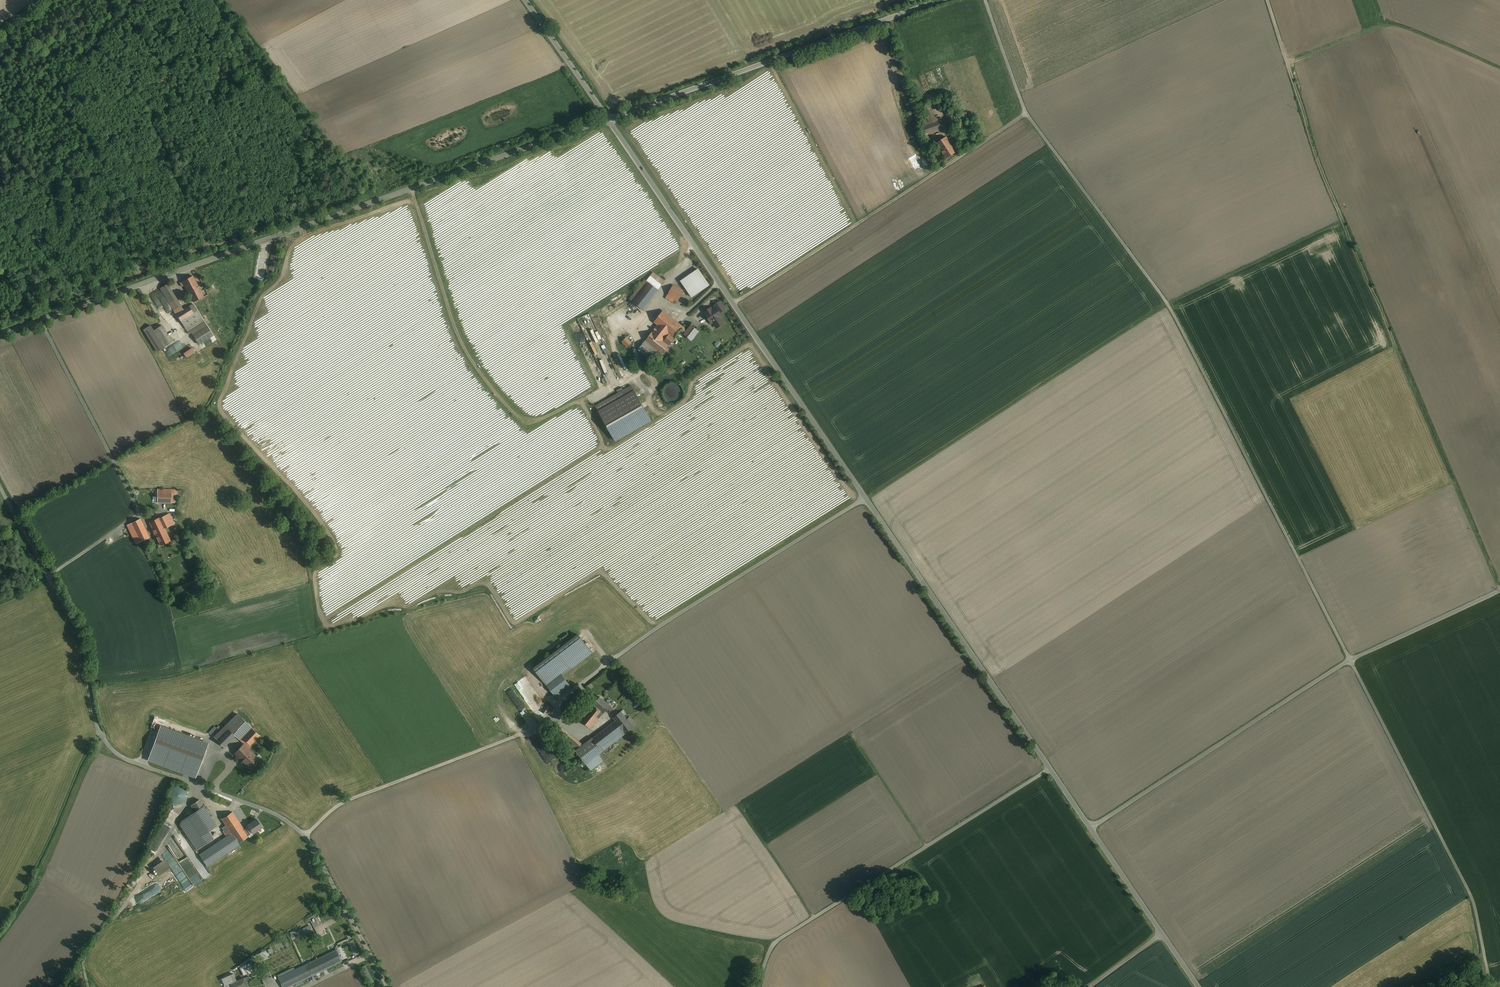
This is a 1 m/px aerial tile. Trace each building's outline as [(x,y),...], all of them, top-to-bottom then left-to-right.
[(934,116),(930,103),(922,106),(928,124),(926,124),(930,133),(941,129),(938,119),(934,116)] [(957,123),(954,112),(946,114),(950,125),(957,123)] [(956,152),(946,137),(936,143),(946,159),(956,152)] [(698,269),(681,281),(692,297),(709,286),(698,269)] [(255,279),(262,281),(265,272),(258,270),(255,279)] [(665,281),(653,272),(646,280),(645,279),(629,299),(642,309),(665,281)] [(204,295),(191,275),(181,282),(195,302),(204,295)] [(181,306),(167,284),(160,289),(173,310),(174,310),(181,306)] [(683,291),(673,285),(667,295),(678,301),(683,291)] [(715,307),(719,313),(725,309),(720,302),(714,305),(715,307)] [(181,306),(174,310),(176,314),(184,310),(181,306)] [(184,310),(176,314),(177,316),(181,321),(194,313),(189,306),(184,310)] [(706,313),(705,314),(711,323),(712,322),(716,328),(724,323),(720,317),(722,316),(719,313),(715,307),(708,312),(707,310),(705,312),(706,313)] [(687,329),(663,310),(654,322),(657,325),(637,350),(650,360),(658,351),(662,354),(679,332),(691,341),(699,331),(691,325),(687,329)] [(194,313),(181,321),(185,328),(190,324),(201,317),(197,311),(194,313)] [(190,324),(185,328),(188,332),(204,322),(201,317),(190,324)] [(204,322),(188,332),(189,335),(192,333),(193,335),(207,326),(204,322)] [(154,330),(164,348),(173,342),(162,325),(154,330)] [(150,326),(144,330),(157,352),(162,349),(164,348),(154,330),(150,326)] [(207,326),(193,335),(199,344),(213,335),(207,326)] [(631,343),(626,338),(622,342),(627,347),(631,343)] [(186,358),(194,352),(191,347),(182,353),(186,358)] [(663,391),(663,392),(663,394),(663,396),(664,398),(665,399),(666,400),(668,401),(669,402),(671,403),(673,403),(675,403),(676,402),(678,402),(679,401),(681,400),(682,398),(683,397),(683,395),(683,393),(683,391),(683,390),(682,388),(681,387),(680,385),(679,384),(677,383),(675,383),(674,383),(672,383),(670,383),(668,384),(667,385),(666,386),(665,387),(664,389),(663,391)] [(631,386),(596,406),(615,440),(651,420),(631,386)] [(178,490),(158,489),(157,503),(177,503),(178,490)] [(155,535),(165,530),(164,528),(174,524),(169,513),(150,523),(155,535)] [(140,542),(149,538),(140,519),(128,525),(131,533),(136,544),(140,542)] [(170,541),(165,530),(155,535),(161,545),(170,541)] [(578,635),(535,668),(556,697),(570,686),(563,676),(592,653),(578,635)] [(536,696),(531,686),(521,690),(526,701),(536,696)] [(593,705),(603,713),(610,705),(600,697),(593,705)] [(547,705),(542,711),(546,715),(551,708),(547,705)] [(591,728),(603,713),(593,705),(581,720),(591,728)] [(260,735),(237,711),(213,733),(223,744),(234,735),(239,740),(242,737),(250,745),(260,735)] [(621,711),(613,717),(615,721),(625,734),(633,728),(621,711)] [(625,734),(615,721),(592,738),(602,751),(625,734)] [(573,746),(577,741),(559,725),(555,731),(573,746)] [(208,744),(161,726),(148,760),(195,778),(208,744)] [(578,750),(576,751),(586,764),(602,751),(592,738),(583,745),(578,750)] [(260,760),(244,744),(234,753),(251,770),(260,760)] [(182,787),(178,786),(173,787),(170,790),(169,795),(170,799),(173,802),(177,804),(181,804),(185,802),(187,798),(187,793),(186,789),(182,787)] [(216,826),(199,800),(192,804),(191,806),(195,812),(189,816),(179,824),(196,850),(214,839),(209,831),(216,826)] [(244,830),(232,812),(222,819),(226,825),(231,833),(238,843),(248,836),(248,835),(244,830)] [(262,827),(257,819),(247,825),(248,827),(244,830),(248,835),(252,832),(253,833),(262,827)] [(231,833),(226,825),(222,828),(224,830),(223,831),(226,836),(231,833)] [(239,845),(238,843),(231,833),(226,836),(199,854),(207,867),(239,845)] [(157,875),(169,867),(164,859),(152,867),(157,875)] [(195,886),(203,881),(196,870),(189,875),(195,886)] [(147,891),(139,893),(141,901),(148,899),(147,891)] [(336,950),(321,957),(326,969),(339,963),(341,961),(336,950)] [(326,969),(321,957),(316,960),(312,962),(299,968),(286,974),(278,978),(283,986),(289,986),(315,974),(319,972),(326,969)] [(365,965),(361,968),(371,986),(375,985),(365,965)] [(233,974),(222,979),(225,986),(236,981),(233,974)] [(264,984),(271,981),(268,974),(261,978),(264,984)] [(231,984),(233,986),(245,986),(247,986),(244,978),(231,984)]
